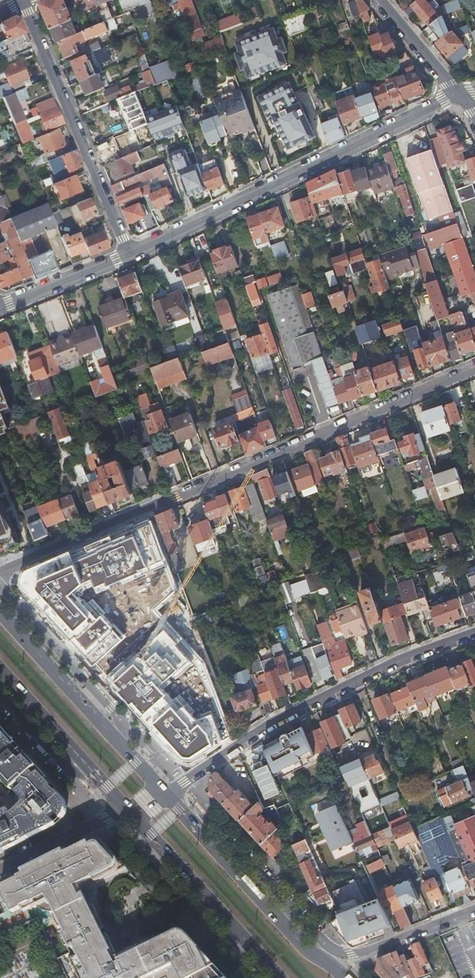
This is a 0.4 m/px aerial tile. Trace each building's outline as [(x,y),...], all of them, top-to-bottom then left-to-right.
[(51,28),(71,19),(73,18),(65,0),(45,0),(40,2),(51,28)] [(97,6),(97,5),(95,0),(76,0),(79,7),(81,13),(97,6)] [(140,4),(152,0),(122,0),(125,9),(128,9),(127,8),(140,4)] [(180,5),(193,40),(201,38),(205,36),(201,26),(200,27),(190,0),(178,0),(180,5)] [(370,9),(363,0),(356,0),(364,22),(370,20),(367,10),(370,9)] [(459,0),(453,0),(444,4),(441,7),(435,0),(432,0),(428,3),(426,0),(416,0),(411,4),(429,25),(440,16),(448,13),(462,8),(459,0)] [(256,5),(248,8),(251,19),(260,16),(256,5)] [(318,15),(316,10),(305,14),(307,19),(318,15)] [(289,35),(309,27),(307,19),(305,14),(304,12),(293,17),(284,20),(289,35)] [(454,29),(448,13),(440,16),(429,25),(441,39),(450,31),(452,30),(454,29)] [(216,22),(219,32),(242,23),(239,14),(216,22)] [(0,42),(0,57),(1,60),(18,53),(32,47),(20,19),(13,16),(0,23),(0,24),(6,39),(1,42),(0,42)] [(111,29),(118,26),(114,17),(107,19),(111,29)] [(51,28),(57,42),(58,41),(70,36),(77,33),(74,25),(71,19),(51,28)] [(107,30),(104,22),(87,29),(84,30),(86,37),(87,39),(107,30)] [(84,30),(87,29),(86,25),(79,28),(77,24),(74,25),(77,33),(84,30)] [(278,39),(274,28),(236,42),(239,51),(235,53),(241,70),(246,68),(249,77),(287,64),(283,53),(287,52),(282,38),(278,39)] [(75,42),(86,37),(84,30),(77,33),(70,36),(72,43),(75,42)] [(456,35),(452,30),(450,31),(441,39),(437,41),(449,56),(464,44),(456,35)] [(389,57),(399,52),(389,32),(385,34),(384,32),(380,34),(388,56),(389,57)] [(388,56),(380,34),(380,33),(369,37),(375,54),(380,52),(382,58),(388,56)] [(70,36),(58,41),(65,57),(76,53),(72,43),(70,36)] [(214,49),(224,45),(222,37),(211,41),(214,49)] [(201,38),(193,40),(198,55),(207,52),(201,38)] [(93,51),(101,48),(99,42),(85,48),(87,54),(88,54),(94,52),(93,51)] [(110,59),(105,46),(101,48),(93,51),(94,52),(88,54),(87,54),(73,60),(81,80),(99,72),(100,73),(102,72),(99,64),(110,59)] [(0,61),(0,63),(2,67),(20,59),(18,53),(1,60),(0,61)] [(0,86),(0,97),(2,96),(22,88),(31,84),(20,59),(2,67),(2,68),(5,75),(10,87),(8,87),(5,89),(3,84),(0,86)] [(174,60),(162,64),(168,80),(180,76),(174,60)] [(151,68),(148,62),(141,65),(144,71),(151,68)] [(186,66),(188,73),(197,69),(195,63),(186,66)] [(168,80),(162,64),(151,68),(156,83),(157,84),(168,80)] [(408,73),(396,77),(399,85),(404,99),(423,91),(424,89),(422,85),(424,83),(421,77),(419,76),(417,71),(415,70),(413,66),(406,69),(408,73)] [(151,68),(144,71),(142,72),(145,81),(131,87),(130,86),(120,90),(118,85),(105,91),(108,100),(121,95),(122,97),(136,91),(156,83),(151,68)] [(101,76),(100,73),(99,72),(81,80),(81,81),(87,95),(104,88),(100,76),(101,76)] [(397,105),(405,101),(404,99),(399,85),(396,77),(393,78),(392,75),(389,73),(384,75),(384,78),(389,93),(391,99),(392,101),(393,101),(392,100),(395,99),(397,105)] [(312,99),(316,110),(323,107),(312,78),(305,80),(310,92),(312,99)] [(378,107),(392,101),(391,99),(389,93),(384,78),(383,78),(385,81),(371,86),(378,107)] [(289,149),(316,136),(299,102),(298,103),(296,100),(297,99),(289,82),(258,97),(268,117),(273,115),(280,131),(283,129),(284,133),(282,134),(289,149)] [(333,94),(344,124),(363,117),(356,97),(352,87),(333,94)] [(22,88),(2,96),(13,121),(14,124),(23,120),(24,120),(15,99),(25,95),(22,88)] [(231,92),(246,132),(256,128),(242,92),(241,88),(235,91),(232,89),(224,92),(223,95),(231,92)] [(136,91),(122,97),(117,99),(130,131),(132,130),(134,129),(149,123),(146,117),(136,91)] [(227,133),(228,133),(235,131),(235,132),(236,132),(237,133),(243,131),(243,133),(246,132),(231,92),(223,95),(221,95),(214,98),(219,111),(221,115),(227,133)] [(356,97),(363,117),(377,111),(370,92),(356,97)] [(37,107),(39,113),(56,106),(52,97),(35,104),(37,107)] [(178,105),(146,117),(149,123),(155,140),(167,135),(168,136),(175,134),(174,133),(186,128),(178,105)] [(33,116),(28,118),(29,121),(43,115),(44,118),(47,125),(49,129),(63,123),(56,106),(39,113),(33,116)] [(33,116),(39,113),(37,107),(30,109),(33,116)] [(120,107),(113,109),(116,120),(123,118),(120,107)] [(214,113),(200,118),(202,122),(221,115),(219,111),(217,112),(214,113)] [(321,124),(328,144),(345,136),(337,114),(329,117),(330,120),(321,124)] [(221,115),(202,122),(210,145),(219,141),(217,137),(227,133),(221,115)] [(47,125),(44,118),(38,121),(41,128),(47,125)] [(23,120),(14,124),(21,142),(22,143),(27,141),(31,139),(23,120)] [(435,130),(438,137),(446,161),(447,164),(449,168),(465,162),(462,152),(464,151),(461,141),(458,142),(454,130),(452,131),(450,125),(435,130)] [(58,128),(38,136),(46,153),(54,150),(65,145),(58,128)] [(438,137),(429,140),(431,146),(432,149),(435,157),(438,167),(443,165),(442,162),(446,161),(438,137)] [(81,165),(74,149),(61,155),(65,164),(67,170),(68,171),(81,165)] [(189,195),(209,188),(203,173),(201,168),(199,162),(192,165),(186,149),(170,155),(174,166),(176,166),(177,169),(175,170),(176,172),(179,170),(189,195)] [(451,205),(438,167),(435,157),(432,149),(406,158),(428,219),(438,215),(443,228),(457,222),(455,215),(451,205)] [(54,150),(46,153),(41,155),(44,162),(57,156),(54,150)] [(137,151),(109,163),(115,179),(134,171),(131,163),(140,159),(137,151)] [(385,161),(391,179),(398,177),(395,170),(397,170),(390,152),(382,154),(385,161)] [(41,155),(29,160),(29,161),(32,167),(44,162),(41,155)] [(471,176),(472,180),(474,179),(474,158),(465,161),(471,176)] [(372,187),(374,194),(393,188),(391,179),(385,161),(366,168),(372,187)] [(173,184),(165,163),(112,185),(115,193),(152,177),(152,175),(157,172),(164,187),(167,186),(173,184)] [(357,190),(357,191),(372,187),(366,168),(365,167),(359,169),(356,170),(355,167),(350,169),(350,170),(357,190)] [(211,169),(203,173),(209,188),(209,190),(220,185),(214,168),(211,169)] [(313,204),(343,194),(337,175),(335,168),(306,182),(311,196),(313,204)] [(346,172),(352,191),(357,190),(350,170),(346,172)] [(343,194),(352,191),(346,172),(337,175),(343,194)] [(74,174),(54,183),(61,198),(80,189),(74,174)] [(407,190),(402,176),(393,179),(399,197),(400,196),(406,215),(414,212),(407,190)] [(471,176),(463,179),(466,185),(473,183),(472,180),(471,176)] [(145,196),(153,192),(149,184),(117,197),(120,206),(145,196)] [(174,200),(167,186),(164,187),(153,192),(145,196),(152,210),(174,200)] [(346,203),(355,200),(352,191),(343,194),(346,203)] [(0,196),(10,218),(15,215),(6,193),(0,196)] [(9,218),(10,218),(0,196),(0,222),(9,218)] [(317,215),(313,204),(311,196),(292,203),(297,221),(317,215)] [(96,213),(89,197),(75,203),(82,218),(87,216),(96,213)] [(51,213),(46,202),(15,215),(10,218),(9,218),(17,235),(22,247),(27,259),(47,251),(39,232),(56,225),(51,213)] [(82,218),(75,203),(68,206),(76,224),(83,220),(82,218)] [(125,209),(131,222),(146,216),(141,203),(125,209)] [(278,207),(260,213),(266,232),(284,226),(278,207)] [(58,210),(51,213),(56,225),(57,226),(64,223),(58,210)] [(266,232),(260,213),(247,218),(257,246),(270,241),(269,239),(266,232)] [(460,213),(455,215),(457,222),(459,227),(464,225),(460,213)] [(91,226),(87,216),(82,218),(83,220),(76,224),(79,231),(91,226)] [(0,228),(2,232),(5,231),(8,239),(17,235),(9,218),(0,222),(0,228)] [(457,222),(443,228),(426,234),(430,248),(443,243),(461,296),(471,293),(474,304),(474,274),(474,270),(463,238),(459,227),(457,222)] [(463,238),(467,236),(464,225),(459,227),(463,238)] [(79,231),(80,234),(82,239),(94,234),(91,226),(79,231)] [(414,240),(422,237),(422,235),(420,230),(412,233),(414,240)] [(86,247),(88,254),(108,246),(102,231),(94,234),(82,239),(86,247)] [(67,234),(61,237),(68,255),(86,247),(82,239),(80,234),(69,238),(67,234)] [(278,235),(269,239),(270,241),(276,260),(289,255),(283,239),(280,240),(278,235)] [(0,242),(0,262),(7,258),(12,256),(11,253),(6,255),(2,244),(4,243),(3,241),(0,242)] [(238,241),(231,244),(236,257),(242,254),(238,241)] [(33,274),(27,259),(22,247),(19,248),(17,244),(11,246),(14,254),(15,253),(25,277),(33,274)] [(236,257),(231,244),(210,251),(213,256),(214,260),(221,280),(224,279),(221,270),(238,264),(236,257)] [(393,250),(400,275),(414,270),(406,246),(393,250)] [(51,249),(47,251),(27,259),(33,274),(35,279),(46,274),(42,265),(48,262),(52,272),(59,269),(51,249)] [(380,259),(387,279),(400,275),(393,250),(379,255),(380,259)] [(428,253),(430,259),(436,280),(443,278),(434,251),(428,253)] [(427,252),(416,256),(418,263),(430,259),(428,253),(427,252)] [(332,258),(339,276),(346,273),(347,276),(354,273),(347,253),(332,258)] [(380,259),(379,255),(378,254),(372,256),(373,260),(366,262),(366,264),(380,259)] [(0,274),(0,287),(22,278),(12,256),(7,258),(12,269),(0,274)] [(206,276),(200,259),(179,266),(185,284),(206,276)] [(387,279),(380,259),(366,264),(371,278),(372,282),(373,285),(370,287),(372,293),(389,287),(387,279)] [(430,259),(418,263),(425,282),(425,284),(436,280),(430,259)] [(46,274),(52,272),(48,262),(42,265),(46,274)] [(333,269),(325,271),(329,286),(338,284),(333,269)] [(124,296),(125,297),(140,292),(141,295),(144,294),(136,272),(118,278),(124,296)] [(253,279),(255,278),(254,274),(243,278),(251,301),(257,298),(255,293),(257,292),(253,279)] [(270,285),(283,280),(281,274),(268,279),(270,285)] [(206,276),(185,284),(187,288),(208,280),(206,276)] [(256,281),(259,289),(268,285),(266,278),(256,281)] [(426,288),(436,318),(437,320),(448,316),(448,314),(436,280),(425,284),(426,288)] [(307,312),(306,308),(302,297),(297,283),(268,294),(294,369),(304,365),(303,362),(311,360),(310,357),(305,343),(317,339),(314,332),(312,327),(307,312)] [(343,290),(347,301),(355,299),(350,285),(343,287),(344,290),(343,290)] [(156,293),(166,323),(189,315),(180,291),(171,295),(169,288),(156,293)] [(343,303),(347,301),(343,290),(329,294),(333,306),(338,305),(340,312),(346,309),(343,303)] [(163,324),(166,323),(156,293),(153,294),(155,301),(153,302),(153,304),(155,303),(163,324)] [(306,308),(315,305),(311,293),(302,297),(306,308)] [(102,304),(109,325),(132,316),(125,297),(124,296),(102,304)] [(216,302),(225,327),(236,323),(227,298),(216,302)] [(106,326),(109,325),(102,304),(98,305),(106,326)] [(451,325),(453,331),(454,334),(468,329),(470,329),(468,323),(466,323),(464,315),(463,312),(460,310),(448,314),(448,316),(451,325)] [(440,329),(451,325),(448,316),(437,320),(440,329)] [(270,354),(278,352),(278,351),(267,318),(262,319),(261,317),(257,318),(261,328),(263,333),(269,351),(270,354)] [(379,326),(382,324),(380,317),(374,319),(377,326),(379,326)] [(403,329),(400,318),(382,324),(386,335),(403,329)] [(428,321),(434,336),(441,333),(440,329),(437,320),(436,318),(428,321)] [(380,336),(377,326),(374,319),(356,325),(362,343),(378,337),(380,336)] [(96,355),(105,351),(95,325),(72,333),(80,353),(80,354),(94,349),(96,355)] [(420,368),(430,365),(424,347),(423,343),(417,325),(403,329),(411,352),(415,350),(420,368)] [(471,328),(470,329),(468,329),(454,334),(461,354),(474,349),(474,327),(471,328)] [(8,331),(0,334),(0,364),(18,356),(8,331)] [(450,358),(450,361),(462,357),(461,354),(454,334),(453,331),(447,333),(449,340),(444,342),(450,358)] [(59,364),(69,361),(71,366),(83,362),(80,354),(80,353),(72,333),(50,342),(51,345),(59,364)] [(259,373),(274,367),(270,354),(269,351),(263,333),(247,339),(259,373)] [(209,349),(207,343),(203,334),(195,337),(200,352),(203,351),(209,349)] [(207,343),(209,349),(229,341),(230,341),(228,336),(207,343)] [(435,339),(423,343),(424,347),(430,365),(450,358),(444,342),(443,337),(435,339)] [(327,406),(339,402),(338,400),(328,373),(328,371),(322,353),(317,339),(305,343),(310,357),(311,360),(311,359),(319,383),(322,382),(324,388),(321,388),(327,406)] [(234,353),(229,341),(209,349),(203,351),(207,365),(230,357),(229,355),(234,353)] [(401,341),(388,341),(390,347),(392,353),(393,355),(401,353),(401,341)] [(51,345),(39,350),(49,376),(61,371),(59,364),(51,345)] [(355,347),(348,349),(351,356),(352,361),(358,359),(355,347)] [(392,353),(390,347),(378,351),(380,357),(392,353)] [(49,376),(39,350),(28,354),(38,380),(48,376),(49,376)] [(134,359),(137,366),(149,361),(146,354),(134,359)] [(18,356),(0,364),(0,368),(20,360),(18,356)] [(364,394),(356,370),(352,361),(351,356),(338,360),(340,366),(351,398),(352,401),(362,397),(362,395),(364,394)] [(102,368),(110,365),(107,357),(99,360),(102,368)] [(168,361),(151,367),(159,388),(186,377),(179,359),(178,357),(168,361)] [(408,357),(395,361),(400,376),(412,372),(408,357)] [(149,361),(137,366),(126,370),(128,376),(151,367),(149,361)] [(378,389),(402,382),(400,376),(395,361),(371,369),(378,389)] [(118,388),(113,375),(110,365),(102,368),(107,382),(100,385),(98,379),(91,382),(96,396),(118,388)] [(371,369),(370,366),(364,367),(363,365),(361,366),(361,369),(356,370),(364,394),(378,389),(371,369)] [(338,400),(339,402),(351,398),(340,366),(336,368),(339,378),(335,379),(332,372),(328,373),(338,400)] [(8,431),(7,428),(10,426),(5,412),(13,409),(0,375),(0,434),(8,431)] [(48,376),(38,380),(30,383),(35,396),(53,390),(48,376)] [(296,427),(304,425),(291,388),(283,391),(296,427)] [(248,393),(246,389),(231,395),(232,399),(233,398),(248,393)] [(146,392),(136,396),(144,419),(145,422),(147,421),(151,431),(167,425),(159,402),(151,404),(146,392)] [(233,398),(232,399),(237,412),(232,414),(235,421),(254,413),(248,393),(233,398)] [(454,402),(443,406),(451,428),(451,430),(462,426),(454,402)] [(451,428),(443,406),(421,414),(428,436),(451,428)] [(60,437),(70,433),(61,408),(51,411),(60,437)] [(133,411),(128,414),(130,421),(136,419),(133,411)] [(181,417),(171,420),(178,440),(198,432),(191,413),(181,417)] [(130,421),(128,414),(118,417),(128,445),(138,442),(133,428),(132,428),(129,422),(130,421)] [(28,420),(34,435),(46,431),(40,415),(28,420)] [(136,419),(130,421),(133,428),(139,426),(137,422),(136,419)] [(133,428),(138,442),(151,437),(145,422),(144,419),(137,422),(139,426),(133,428)] [(258,423),(259,425),(264,440),(276,435),(270,419),(258,423)] [(7,428),(8,431),(9,433),(13,432),(17,442),(34,435),(28,420),(10,426),(7,428)] [(214,428),(221,446),(228,443),(229,445),(239,441),(232,422),(214,428)] [(239,433),(247,455),(266,446),(264,440),(259,425),(246,430),(245,427),(242,428),(243,431),(239,433)] [(370,434),(379,460),(399,453),(395,438),(390,440),(385,428),(370,434)] [(425,449),(419,432),(414,434),(414,433),(399,439),(404,457),(420,452),(420,451),(425,449)] [(347,466),(356,463),(346,434),(336,438),(339,449),(340,450),(345,466),(347,466)] [(360,466),(379,460),(370,434),(360,437),(362,441),(358,442),(353,444),(360,466)] [(151,437),(138,442),(144,459),(157,454),(151,437)] [(122,447),(116,449),(120,460),(126,458),(122,447)] [(162,466),(182,459),(178,448),(158,455),(162,466)] [(103,449),(92,453),(94,458),(105,454),(103,449)] [(323,481),(311,449),(304,452),(308,464),(315,483),(323,481)] [(335,474),(346,470),(345,466),(340,450),(329,454),(329,455),(320,458),(326,475),(335,472),(335,474)] [(428,457),(404,465),(406,471),(421,466),(423,472),(423,473),(428,489),(431,488),(438,510),(445,508),(442,501),(441,498),(434,476),(428,457)] [(111,501),(133,493),(131,489),(125,472),(120,460),(117,462),(116,459),(105,462),(106,466),(98,469),(103,479),(111,501)] [(91,510),(99,507),(98,506),(90,484),(82,462),(76,464),(83,483),(81,484),(91,510)] [(125,472),(131,489),(148,481),(140,462),(133,465),(134,468),(125,472)] [(315,484),(315,483),(308,464),(292,469),(300,489),(301,489),(315,484)] [(277,495),(268,467),(251,475),(254,482),(259,481),(266,500),(277,495)] [(434,476),(441,498),(463,490),(456,468),(434,476)] [(170,488),(177,485),(172,470),(164,473),(170,488)] [(298,502),(287,470),(273,476),(279,494),(289,491),(292,498),(291,498),(293,503),(298,502)] [(98,506),(111,501),(103,479),(90,484),(98,506)] [(266,517),(254,482),(244,486),(256,520),(266,517)] [(318,491),(315,484),(301,489),(304,496),(318,491)] [(256,520),(244,486),(230,491),(237,510),(249,506),(254,521),(256,520)] [(415,497),(415,500),(428,496),(424,486),(412,490),(415,497)] [(67,517),(67,518),(79,513),(71,493),(59,498),(67,517)] [(45,503),(54,500),(51,494),(43,497),(45,503)] [(218,499),(225,519),(228,518),(226,514),(232,513),(225,494),(217,497),(218,499)] [(372,510),(393,502),(391,494),(370,502),(372,510)] [(38,506),(46,526),(67,518),(67,517),(59,498),(54,500),(45,503),(38,506)] [(212,528),(226,523),(225,519),(218,499),(204,504),(209,518),(212,528)] [(0,502),(0,551),(15,546),(16,545),(17,543),(0,502)] [(38,506),(25,512),(36,538),(49,533),(46,526),(38,506)] [(179,525),(174,508),(156,516),(160,525),(167,544),(170,554),(178,551),(174,541),(173,542),(168,530),(179,525)] [(268,518),(274,540),(293,535),(287,513),(268,518)] [(166,564),(151,518),(28,571),(25,583),(47,607),(69,631),(88,653),(97,663),(127,637),(104,614),(100,617),(75,591),(86,581),(95,578),(98,589),(166,564)] [(196,542),(215,535),(212,528),(209,518),(190,525),(196,542)] [(425,527),(405,534),(407,540),(410,551),(431,545),(429,539),(425,527)] [(453,531),(440,536),(443,546),(451,543),(454,552),(459,550),(453,531)] [(361,555),(356,541),(338,547),(341,556),(343,561),(361,555)] [(252,561),(257,575),(265,573),(260,558),(252,561)] [(328,585),(322,568),(305,574),(307,579),(311,591),(318,589),(328,585)] [(410,571),(395,576),(401,595),(404,602),(407,612),(428,604),(428,602),(423,588),(419,578),(413,581),(410,571)] [(306,593),(311,591),(307,579),(290,585),(294,597),(306,593)] [(296,601),(294,597),(290,585),(288,580),(279,584),(286,604),(296,601)] [(254,600),(248,584),(245,586),(247,591),(237,595),(241,605),(254,600)] [(329,591),(328,585),(318,589),(320,594),(329,591)] [(430,585),(423,588),(428,602),(434,600),(430,585)] [(372,624),(383,620),(380,610),(372,588),(361,592),(372,624)] [(460,596),(467,615),(474,612),(474,597),(473,591),(460,596)] [(461,608),(458,598),(448,601),(445,594),(437,597),(439,604),(429,608),(430,608),(436,626),(460,617),(464,616),(463,612),(461,608)] [(254,600),(241,605),(229,610),(232,619),(257,609),(254,600)] [(407,612),(404,602),(396,604),(400,615),(407,613),(407,612)] [(367,629),(358,604),(337,611),(339,617),(343,629),(345,636),(355,633),(359,631),(360,634),(368,631),(367,629)] [(383,620),(392,645),(409,639),(400,615),(396,604),(380,610),(383,620)] [(428,604),(407,612),(407,613),(408,616),(430,608),(429,608),(428,604)] [(291,606),(287,608),(297,636),(301,635),(291,606)] [(210,618),(207,611),(193,616),(196,623),(210,618)] [(343,629),(339,617),(331,620),(334,630),(337,629),(338,631),(343,629)] [(337,680),(343,677),(339,667),(352,663),(344,640),(334,643),(329,629),(320,632),(323,643),(333,669),(334,673),(337,680)] [(193,659),(165,630),(118,674),(115,683),(184,759),(199,760),(225,742),(213,715),(198,721),(165,686),(193,659)] [(324,678),(334,673),(333,669),(323,643),(312,647),(324,678)] [(275,657),(285,653),(282,644),(271,647),(275,657)] [(314,682),(324,678),(312,647),(302,650),(314,682)] [(258,653),(246,657),(249,666),(252,674),(255,673),(264,669),(265,672),(274,697),(287,692),(275,657),(262,662),(258,653)] [(285,653),(275,657),(287,692),(289,696),(296,694),(291,681),(295,679),(288,661),(285,653)] [(302,656),(288,661),(295,679),(298,688),(311,683),(302,656)] [(474,662),(473,659),(463,663),(472,685),(473,686),(474,686),(474,662)] [(472,685),(463,663),(449,669),(456,687),(458,691),(472,685)] [(67,673),(70,670),(64,664),(61,666),(67,673)] [(252,674),(249,666),(241,669),(248,690),(232,696),(237,711),(262,702),(257,687),(255,683),(254,681),(252,674)] [(456,687),(449,669),(448,666),(426,675),(434,693),(435,695),(456,687)] [(274,697),(265,672),(260,674),(262,680),(263,682),(259,684),(259,682),(255,683),(257,687),(262,702),(267,715),(273,711),(268,699),(274,697)] [(426,675),(407,683),(409,686),(419,709),(420,712),(429,708),(427,703),(430,701),(428,696),(434,693),(426,675)] [(411,712),(419,709),(409,686),(402,689),(401,688),(390,694),(397,712),(409,707),(411,712)] [(435,695),(434,693),(428,696),(430,701),(436,699),(435,695)] [(397,712),(390,694),(374,700),(382,718),(397,712)] [(362,721),(354,704),(340,710),(350,733),(356,730),(353,725),(362,721)] [(340,713),(321,722),(333,749),(352,740),(340,713)] [(450,714),(444,717),(447,725),(453,722),(450,714)] [(302,726),(315,754),(329,748),(321,728),(313,732),(307,718),(300,721),(302,726)] [(277,774),(315,755),(315,754),(302,726),(288,734),(288,733),(287,733),(286,733),(285,733),(285,734),(284,734),(284,735),(283,735),(283,736),(264,746),(277,774)] [(0,727),(0,785),(21,808),(17,811),(15,810),(16,812),(13,815),(11,810),(0,816),(0,855),(56,827),(61,822),(63,820),(66,817),(67,814),(68,810),(68,807),(68,805),(66,800),(60,793),(0,727)] [(365,769),(372,785),(377,783),(374,776),(383,772),(379,760),(377,761),(374,755),(361,760),(365,769)] [(451,770),(453,769),(464,764),(461,757),(448,762),(451,770)] [(379,800),(372,785),(365,769),(361,760),(360,758),(341,767),(361,812),(381,804),(379,800)] [(468,791),(474,789),(469,777),(466,770),(464,764),(453,769),(459,782),(454,784),(438,791),(444,807),(470,796),(468,791)] [(474,775),(474,770),(474,767),(466,770),(469,777),(474,775)] [(210,788),(239,819),(254,806),(250,802),(239,790),(236,792),(235,792),(225,780),(227,777),(224,773),(221,776),(218,772),(213,776),(210,788)] [(382,807),(401,799),(397,791),(379,800),(381,804),(382,807)] [(311,805),(314,812),(334,804),(331,797),(311,805)] [(261,844),(274,832),(279,828),(273,821),(271,824),(260,813),(263,810),(275,816),(277,821),(281,819),(276,809),(276,808),(274,805),(264,808),(260,801),(254,806),(239,819),(261,844)] [(283,824),(285,827),(289,825),(285,819),(295,814),(294,812),(290,802),(276,809),(281,819),(283,824)] [(346,847),(354,843),(337,803),(328,807),(329,808),(320,812),(325,824),(322,825),(328,839),(331,837),(336,849),(346,845),(346,847)] [(325,824),(320,812),(317,814),(322,825),(325,824)] [(460,858),(448,830),(441,815),(423,823),(441,865),(448,861),(445,855),(460,858)] [(474,845),(474,818),(448,830),(460,858),(463,865),(469,878),(472,887),(474,886),(474,855),(471,847),(474,845)] [(400,847),(418,839),(413,828),(413,826),(410,821),(392,829),(396,838),(400,847)] [(445,873),(441,865),(423,823),(413,828),(418,839),(443,896),(453,892),(445,873)] [(389,842),(396,838),(392,829),(391,826),(383,829),(389,842)] [(372,835),(377,847),(386,843),(381,830),(372,835)] [(274,857),(281,847),(283,843),(274,832),(261,844),(274,857)] [(290,839),(293,845),(306,839),(303,832),(290,839)] [(354,843),(361,857),(365,855),(364,853),(363,849),(371,845),(372,849),(377,847),(372,835),(354,843)] [(331,837),(328,839),(334,850),(336,849),(331,837)] [(306,839),(293,845),(312,888),(306,893),(310,897),(314,893),(327,887),(306,839)] [(194,977),(216,966),(198,945),(192,938),(184,929),(147,948),(145,945),(116,960),(95,920),(91,911),(89,907),(86,909),(75,888),(92,880),(94,883),(127,867),(108,845),(90,843),(0,888),(0,906),(4,914),(0,916),(0,938),(33,921),(29,914),(29,911),(37,906),(39,908),(47,902),(50,905),(52,908),(56,916),(57,916),(62,925),(63,928),(67,934),(64,936),(74,956),(67,959),(77,977),(195,977),(194,977)] [(380,854),(379,851),(374,854),(376,859),(365,864),(368,871),(385,864),(384,862),(380,854)] [(386,851),(380,854),(384,862),(390,860),(386,851)] [(469,878),(463,865),(445,873),(453,892),(455,897),(470,891),(465,880),(469,878)] [(394,885),(404,906),(419,899),(410,878),(394,885)] [(367,936),(391,926),(379,898),(365,903),(354,879),(350,881),(351,883),(330,892),(332,897),(334,903),(335,903),(340,915),(332,922),(333,923),(350,942),(351,943),(360,946),(362,945),(369,942),(367,936)] [(391,904),(402,929),(412,925),(404,906),(394,885),(379,892),(385,906),(391,904)] [(314,893),(319,903),(325,900),(332,897),(330,892),(327,887),(314,893)] [(187,897),(190,895),(184,888),(181,890),(187,897)] [(314,893),(310,897),(317,905),(319,903),(314,893)] [(332,897),(325,900),(330,908),(335,903),(334,903),(332,897)] [(227,940),(229,938),(223,932),(221,934),(227,940)] [(421,943),(412,946),(418,960),(408,964),(409,964),(415,977),(420,977),(425,976),(422,968),(430,964),(422,945),(421,943)] [(398,969),(409,964),(408,964),(405,956),(400,958),(397,952),(391,954),(398,969)] [(398,969),(391,954),(379,959),(376,971),(383,977),(402,977),(398,969)] [(409,964),(398,969),(402,977),(403,977),(407,976),(408,977),(415,977),(409,964)] [(216,966),(194,977),(195,977),(228,977),(216,966)]
